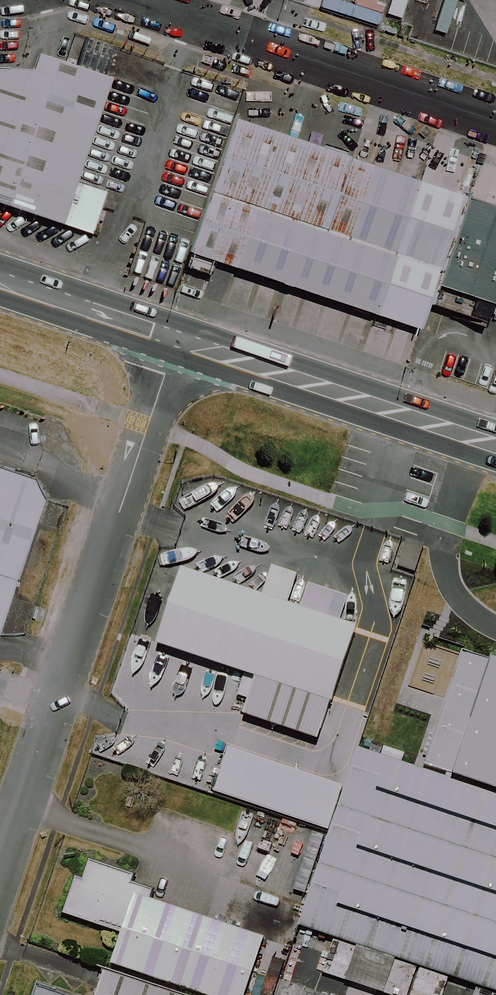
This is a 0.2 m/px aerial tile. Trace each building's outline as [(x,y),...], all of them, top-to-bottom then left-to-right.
[(119,79),(47,55),(41,74),(1,72),(0,74),(0,202),(70,226),(85,183),(119,79)] [(472,199),(243,122),(199,255),(428,331),(443,287),(472,199)] [(113,192),(85,183),(70,226),(97,235),(113,192)] [(472,199),(443,287),(495,304),(495,207),(472,199)] [(0,467),(0,576),(25,585),(54,502),(43,482),(0,467)] [(361,632),(192,574),(167,647),(264,680),(251,717),(324,742),(361,632)] [(25,585),(0,576),(0,637),(5,639),(25,585)] [(469,646),(456,685),(495,698),(467,785),(495,795),(495,655),(469,646)] [(351,747),(292,924),(495,992),(495,795),(467,785),(351,747)] [(115,967),(198,994),(251,994),(271,935),(154,897),(157,889),(135,882),(138,874),(96,860),(90,878),(81,875),(69,912),(127,931),(115,967)] [(115,967),(106,994),(198,994),(115,967)] [(47,985),(43,994),(78,994),(47,985)]
